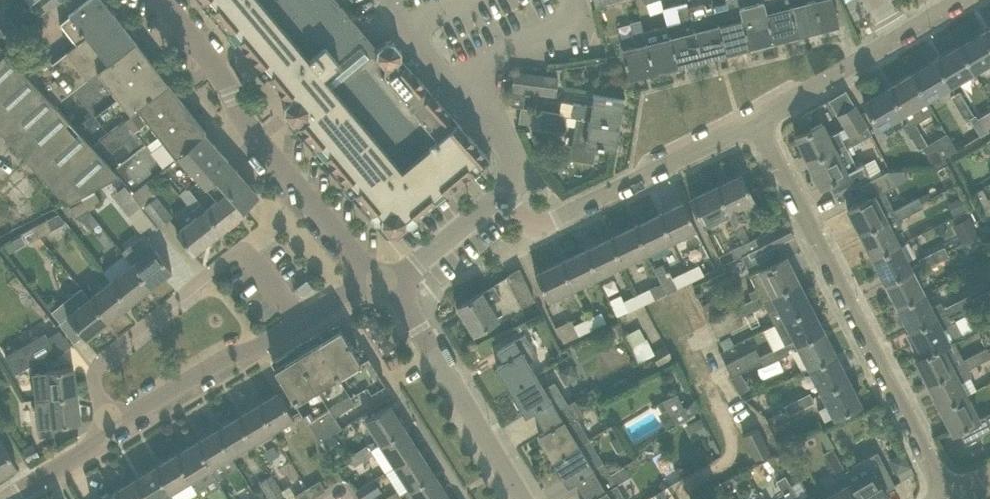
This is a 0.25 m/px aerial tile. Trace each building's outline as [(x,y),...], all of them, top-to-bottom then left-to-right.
[(137,41),(105,0),(89,0),(60,22),(76,43),(53,63),(42,51),(23,69),(56,104),(74,90),(137,41)] [(30,5),(39,15),(39,28),(48,26),(46,10),(58,0),(27,0),(30,5)] [(337,0),(207,0),(286,95),(289,92),(292,95),(284,101),(283,109),(291,118),(295,119),(308,134),(372,211),(376,208),(381,213),(381,221),(388,230),(396,230),(405,223),(406,216),(412,211),(415,215),(487,154),(401,58),(401,50),(394,41),(386,40),(377,48),(377,52),(371,52),(324,91),(316,82),(363,42),(364,32),(337,0)] [(727,55),(726,52),(749,46),(739,6),(738,0),(726,0),(727,2),(713,6),(714,11),(718,23),(726,55),(727,55)] [(753,3),(739,6),(749,46),(750,48),(751,48),(750,45),(773,39),(762,0),(752,0),(753,3)] [(773,39),(774,42),(775,42),(774,39),(797,33),(788,0),(762,0),(773,39)] [(797,33),(798,36),(799,36),(798,33),(821,26),(822,30),(823,30),(822,27),(838,23),(838,26),(840,26),(833,0),(788,0),(797,33)] [(667,25),(678,67),(679,67),(678,64),(701,57),(688,7),(686,2),(663,8),(667,25)] [(704,2),(688,7),(701,57),(702,61),(703,61),(702,57),(725,51),(726,55),(718,23),(714,11),(707,13),(704,2)] [(4,41),(16,30),(0,13),(0,38),(4,41)] [(655,73),(654,70),(643,31),(640,19),(629,21),(636,45),(622,49),(622,47),(621,48),(630,80),(631,79),(630,76),(653,70),(654,73),(655,73)] [(654,70),(677,64),(678,67),(667,25),(643,31),(654,70)] [(983,32),(982,30),(981,31),(982,32),(989,45),(989,28),(983,32)] [(973,71),(989,61),(989,45),(982,32),(960,46),(959,44),(958,45),(973,71)] [(16,36),(6,44),(23,62),(33,54),(16,36)] [(137,41),(74,90),(92,113),(75,126),(91,143),(169,83),(137,41)] [(23,69),(0,44),(0,129),(14,144),(66,201),(79,194),(79,193),(80,193),(93,186),(119,173),(91,143),(56,104),(23,69)] [(935,59),(950,84),(973,71),(958,45),(959,46),(936,60),(935,58),(935,59)] [(911,72),(926,98),(950,84),(935,59),(934,59),(935,60),(912,73),(912,72),(911,72)] [(524,107),(525,99),(541,101),(542,94),(554,95),(556,95),(556,93),(558,76),(552,75),(513,71),(510,105),(521,107),(524,107)] [(911,74),(888,88),(903,112),(909,122),(904,125),(911,136),(920,130),(915,122),(934,111),(926,98),(911,72),(911,73),(911,74)] [(91,143),(119,173),(134,189),(130,191),(133,196),(148,183),(146,180),(163,166),(164,167),(161,169),(162,170),(204,132),(204,131),(201,128),(203,127),(183,102),(179,97),(180,96),(169,83),(91,143)] [(895,117),(903,112),(888,88),(865,101),(865,100),(864,101),(874,118),(879,127),(895,117)] [(958,108),(967,103),(960,91),(951,96),(958,108)] [(561,100),(559,113),(622,123),(618,122),(622,99),(626,99),(626,98),(593,93),(591,105),(561,100)] [(958,108),(965,120),(974,115),(967,103),(958,108)] [(808,161),(844,142),(847,147),(858,141),(854,132),(866,126),(864,123),(855,105),(837,114),(847,132),(848,135),(842,137),(838,130),(830,134),(823,122),(795,136),(796,137),(797,136),(809,160),(808,160),(808,161)] [(521,107),(518,122),(565,130),(566,124),(575,125),(570,158),(593,162),(596,145),(618,148),(618,147),(614,147),(618,123),(622,124),(622,123),(559,113),(524,107),(521,107)] [(978,118),(972,121),(980,135),(986,132),(978,118)] [(866,126),(854,132),(858,141),(871,134),(866,126)] [(920,130),(911,136),(918,149),(922,146),(927,143),(920,130)] [(178,191),(186,185),(188,187),(198,178),(216,200),(228,191),(244,207),(249,203),(248,202),(257,194),(236,171),(237,170),(204,132),(162,170),(178,191)] [(946,132),(927,143),(922,146),(936,170),(948,163),(944,156),(956,149),(946,132)] [(828,182),(835,195),(852,186),(860,183),(870,177),(869,174),(868,172),(863,163),(856,166),(847,147),(844,142),(808,161),(810,160),(821,184),(820,185),(821,186),(828,182)] [(874,158),(863,163),(868,172),(869,174),(870,177),(881,172),(874,158)] [(860,233),(887,219),(896,214),(894,210),(884,190),(896,184),(888,169),(881,172),(870,177),(860,183),(868,198),(865,199),(847,208),(848,209),(849,208),(861,231),(860,232),(860,233)] [(718,186),(730,210),(729,211),(735,224),(746,219),(740,205),(752,199),(753,201),(754,200),(741,173),(740,174),(740,175),(718,186)] [(136,200),(159,227),(174,216),(148,183),(133,196),(136,200)] [(195,195),(188,187),(186,185),(178,191),(187,201),(195,195)] [(718,186),(717,186),(716,185),(715,185),(716,187),(692,198),(692,197),(691,197),(704,224),(704,222),(718,216),(729,211),(730,210),(718,186)] [(92,186),(80,193),(83,199),(96,193),(92,186)] [(216,200),(205,209),(221,229),(246,210),(244,207),(228,191),(216,200)] [(96,193),(83,199),(89,209),(102,203),(97,192),(96,193)] [(79,193),(79,194),(82,199),(69,206),(75,216),(76,216),(87,222),(93,227),(99,222),(89,209),(80,193),(79,193)] [(195,195),(187,201),(198,216),(177,232),(193,252),(221,229),(195,195)] [(907,203),(912,211),(924,205),(920,197),(907,203)] [(145,237),(159,227),(136,200),(126,208),(130,214),(128,216),(145,237)] [(658,213),(670,238),(695,227),(695,228),(696,227),(683,201),(682,201),(683,202),(659,214),(659,213),(658,213)] [(894,210),(896,214),(899,218),(912,211),(907,203),(894,210)] [(670,238),(658,213),(658,214),(635,226),(634,224),(634,225),(646,250),(670,238)] [(902,224),(899,218),(896,214),(887,219),(860,233),(862,232),(873,256),(872,257),(873,257),(899,244),(892,229),(902,224)] [(48,218),(34,225),(40,235),(53,228),(49,220),(48,218)] [(969,218),(954,225),(962,242),(977,234),(969,218)] [(776,244),(794,235),(787,221),(750,239),(742,223),(736,226),(744,242),(749,251),(751,257),(776,244)] [(29,228),(21,233),(21,234),(26,243),(35,238),(40,235),(34,225),(29,228)] [(646,250),(634,225),(633,225),(634,226),(610,237),(610,236),(609,237),(621,262),(646,250)] [(16,237),(4,244),(9,252),(23,244),(18,236),(16,237)] [(585,248),(597,274),(621,262),(609,237),(609,238),(586,249),(585,248)] [(735,258),(742,255),(749,251),(744,242),(730,249),(735,258)] [(760,293),(763,298),(797,281),(785,257),(786,256),(786,255),(783,257),(776,244),(751,257),(749,251),(742,255),(747,266),(758,260),(762,267),(750,273),(757,286),(749,289),(753,296),(760,293)] [(899,244),(873,257),(874,257),(886,280),(885,281),(885,282),(912,268),(899,244)] [(931,252),(936,261),(949,254),(944,245),(931,252)] [(154,246),(132,263),(150,286),(150,285),(170,269),(171,270),(172,269),(160,253),(154,246)] [(597,274),(585,248),(584,249),(585,250),(561,261),(560,260),(572,286),(597,274)] [(931,252),(918,258),(923,268),(936,261),(931,252)] [(560,260),(560,262),(537,273),(536,272),(535,272),(548,299),(549,299),(548,297),(572,286),(560,260)] [(110,280),(129,303),(128,302),(149,286),(150,287),(150,286),(132,263),(110,280)] [(699,265),(686,271),(690,280),(703,274),(699,265)] [(897,306),(924,292),(912,268),(885,282),(886,281),(898,305),(897,305),(897,306)] [(535,300),(519,269),(506,276),(522,306),(535,300)] [(678,286),(690,280),(686,271),(673,277),(678,286)] [(307,279),(297,287),(300,291),(303,295),(311,289),(313,287),(307,279)] [(89,297),(107,320),(108,320),(107,319),(128,302),(128,303),(129,303),(110,280),(89,297)] [(774,323),(811,305),(811,304),(809,305),(797,281),(799,281),(798,280),(797,281),(763,298),(760,293),(753,296),(753,297),(748,300),(753,310),(764,304),(774,323)] [(501,297),(493,284),(457,306),(457,307),(458,306),(474,332),(472,332),(473,333),(498,318),(498,317),(497,318),(489,304),(501,297)] [(637,295),(641,304),(654,297),(650,288),(637,295)] [(0,299),(0,320),(1,322),(23,311),(13,292),(0,299)] [(946,312),(948,316),(961,310),(956,301),(944,307),(941,301),(931,306),(924,292),(897,306),(898,306),(899,306),(911,329),(910,330),(946,312)] [(617,315),(641,304),(637,295),(624,301),(620,294),(609,299),(617,315)] [(969,294),(956,301),(961,310),(974,303),(969,294)] [(68,313),(67,314),(86,337),(86,336),(106,319),(107,320),(89,297),(87,298),(68,313)] [(703,303),(710,317),(721,311),(714,298),(703,303)] [(753,310),(748,300),(735,307),(740,316),(753,310)] [(775,323),(784,343),(787,347),(797,342),(823,329),(822,329),(810,306),(811,305),(774,323),(775,323)] [(735,307),(727,311),(709,320),(717,336),(735,327),(744,322),(740,316),(735,307)] [(593,316),(588,318),(592,327),(605,321),(601,312),(593,316)] [(948,316),(946,312),(910,330),(910,331),(911,330),(923,354),(953,339),(963,333),(956,320),(951,322),(948,316)] [(339,320),(315,335),(350,394),(367,384),(371,391),(385,382),(345,316),(339,320)] [(592,327),(588,318),(575,324),(580,333),(592,327)] [(641,325),(626,334),(641,360),(655,352),(641,325)] [(823,329),(797,342),(809,367),(834,354),(822,330),(824,330),(823,329)] [(496,365),(511,389),(536,374),(528,361),(538,355),(524,333),(497,349),(504,360),(496,365)] [(294,347),(335,415),(355,403),(350,394),(315,335),(294,347)] [(23,344),(5,354),(16,372),(31,363),(35,398),(47,397),(77,393),(75,393),(73,367),(74,367),(74,366),(47,369),(46,355),(56,349),(48,336),(26,349),(23,344)] [(964,364),(966,369),(968,368),(980,362),(975,353),(963,359),(953,339),(923,354),(915,358),(915,359),(917,358),(929,382),(964,364)] [(787,347),(784,343),(772,349),(776,358),(789,352),(787,347)] [(341,426),(335,415),(294,347),(273,360),(283,377),(287,384),(295,398),(296,398),(300,403),(297,405),(319,440),(341,426)] [(975,353),(980,362),(989,357),(989,351),(987,347),(975,353)] [(750,366),(761,360),(759,355),(756,348),(726,363),(732,375),(750,366)] [(759,355),(761,360),(764,365),(776,358),(772,349),(759,355)] [(848,378),(847,378),(835,355),(836,354),(835,353),(834,354),(809,367),(822,391),(848,378)] [(940,407),(966,393),(960,381),(972,375),(968,368),(966,369),(964,364),(929,382),(927,382),(928,383),(929,383),(941,406),(940,407)] [(568,402),(554,380),(543,387),(536,374),(511,389),(526,414),(534,409),(540,419),(568,402)] [(822,391),(827,402),(834,416),(861,403),(860,402),(859,403),(847,379),(848,379),(848,378),(822,391)] [(272,429),(293,416),(278,391),(277,391),(277,393),(257,405),(272,429)] [(658,413),(667,428),(678,422),(680,425),(691,419),(689,415),(699,410),(694,401),(684,406),(677,391),(663,399),(667,408),(658,413)] [(47,397),(35,398),(39,436),(54,434),(53,424),(80,421),(80,420),(78,420),(75,394),(77,394),(77,393),(47,397)] [(814,401),(812,396),(810,397),(808,393),(797,398),(802,407),(814,401)] [(940,408),(941,407),(953,430),(952,431),(953,432),(958,429),(965,443),(981,435),(980,433),(989,428),(989,423),(986,414),(979,418),(966,393),(940,407),(940,408)] [(789,414),(802,407),(797,398),(784,405),(786,409),(789,414)] [(554,459),(589,437),(577,417),(583,413),(575,399),(568,402),(540,419),(546,430),(539,434),(554,459)] [(381,442),(405,426),(403,427),(389,405),(391,404),(390,403),(366,418),(381,442)] [(272,429),(257,405),(237,417),(251,441),(272,429)] [(701,416),(685,425),(693,439),(709,430),(701,416)] [(251,441),(237,417),(216,430),(231,454),(251,441)] [(395,465),(420,449),(419,449),(418,450),(404,427),(405,426),(381,442),(395,465)] [(757,427),(743,434),(755,458),(769,450),(757,427)] [(231,454),(216,430),(196,442),(211,466),(231,454)] [(15,465),(16,466),(17,465),(2,440),(0,436),(0,473),(15,465)] [(589,437),(554,459),(569,484),(576,479),(582,489),(610,472),(603,462),(588,438),(589,438),(589,437)] [(362,448),(367,456),(378,449),(373,441),(362,448)] [(196,442),(175,455),(190,479),(196,488),(216,475),(211,466),(196,442)] [(831,464),(839,459),(832,447),(823,452),(831,464)] [(367,456),(362,448),(349,456),(355,464),(367,456)] [(403,498),(407,495),(405,491),(434,472),(433,472),(419,450),(420,450),(420,449),(395,465),(407,483),(391,493),(394,498),(401,498),(403,498)] [(843,474),(849,484),(848,484),(857,498),(877,498),(885,494),(886,495),(887,495),(884,490),(895,484),(878,451),(846,470),(847,471),(843,474)] [(175,455),(155,467),(169,491),(190,479),(175,455)] [(846,470),(839,459),(831,464),(838,477),(843,474),(847,471),(846,470)] [(146,498),(157,498),(169,491),(155,467),(134,480),(146,498)] [(792,487),(791,485),(781,468),(776,470),(778,473),(774,476),(783,492),(792,487)] [(434,472),(405,491),(407,495),(403,498),(404,498),(443,498),(449,495),(447,495),(433,473),(435,473),(434,472)] [(582,489),(588,498),(626,498),(610,472),(582,489)] [(281,490),(272,474),(260,481),(271,498),(286,498),(281,490)] [(381,490),(374,478),(355,490),(361,498),(366,498),(381,490)] [(313,497),(326,489),(320,479),(307,487),(313,497)] [(118,498),(146,498),(134,480),(114,492),(118,498)] [(848,484),(825,498),(857,498),(848,484)] [(295,494),(298,498),(309,498),(313,497),(307,487),(302,490),(295,494)] [(792,487),(783,492),(788,498),(799,498),(792,487)]
